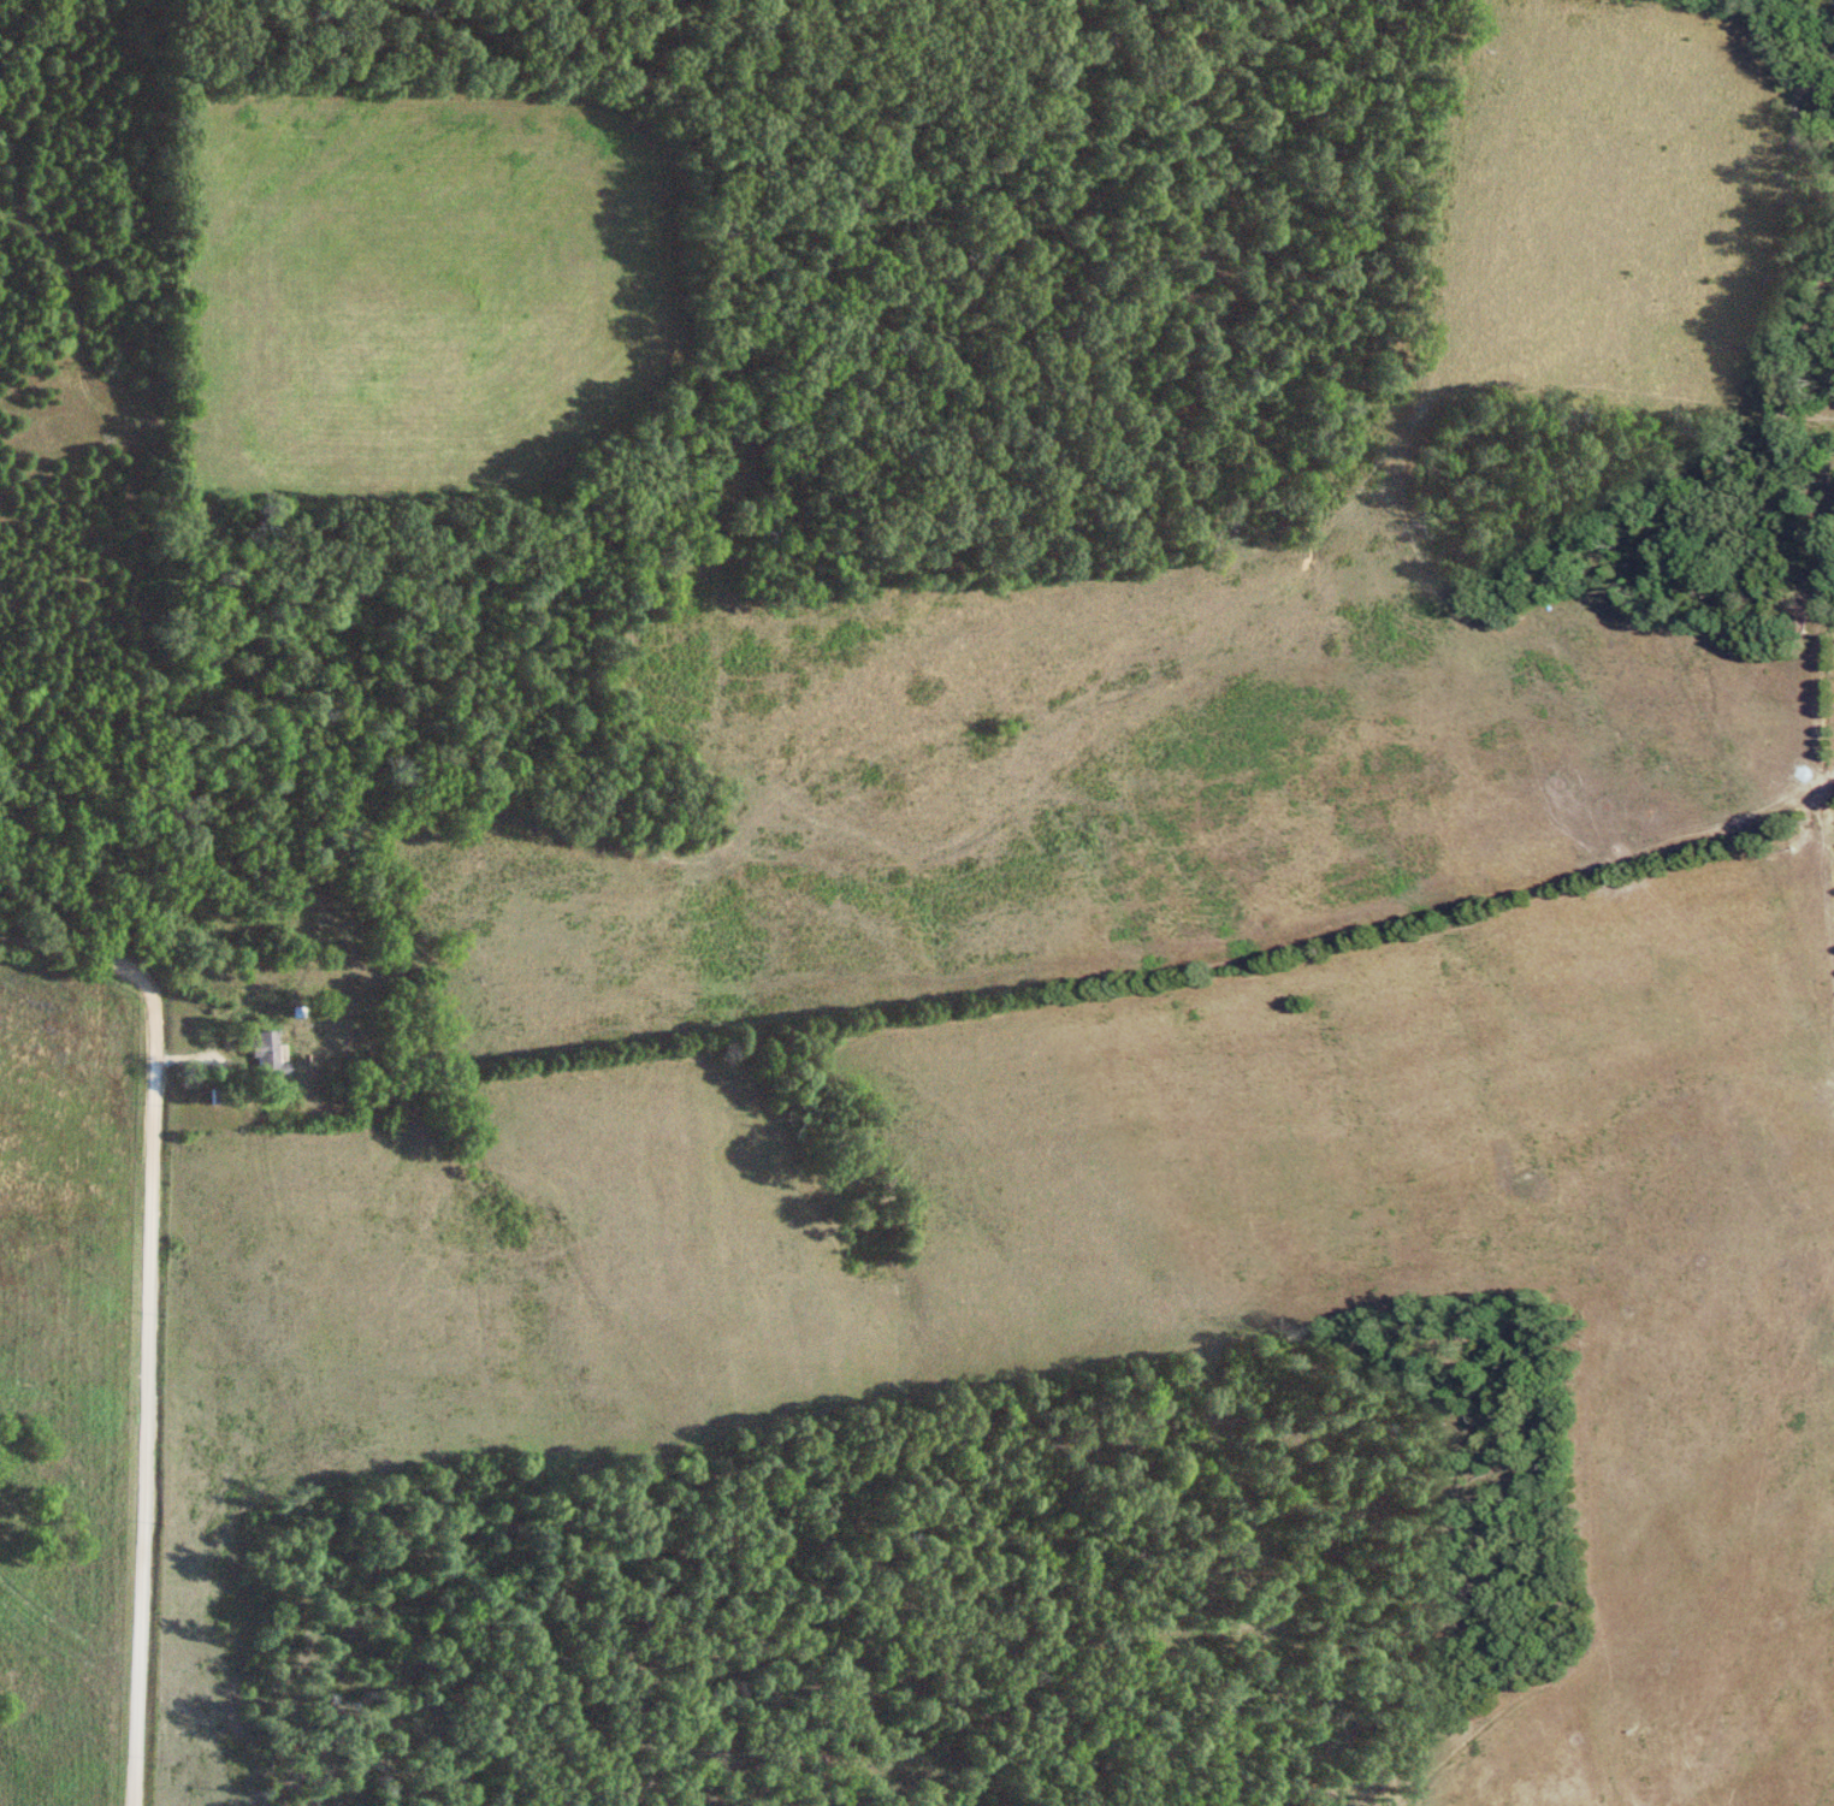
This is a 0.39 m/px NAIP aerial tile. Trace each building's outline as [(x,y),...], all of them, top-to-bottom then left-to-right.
[(273,1056),(261,1056),(262,1076),(293,1075),(291,1046),(282,1046),(281,1033),(272,1033),(273,1056)]
